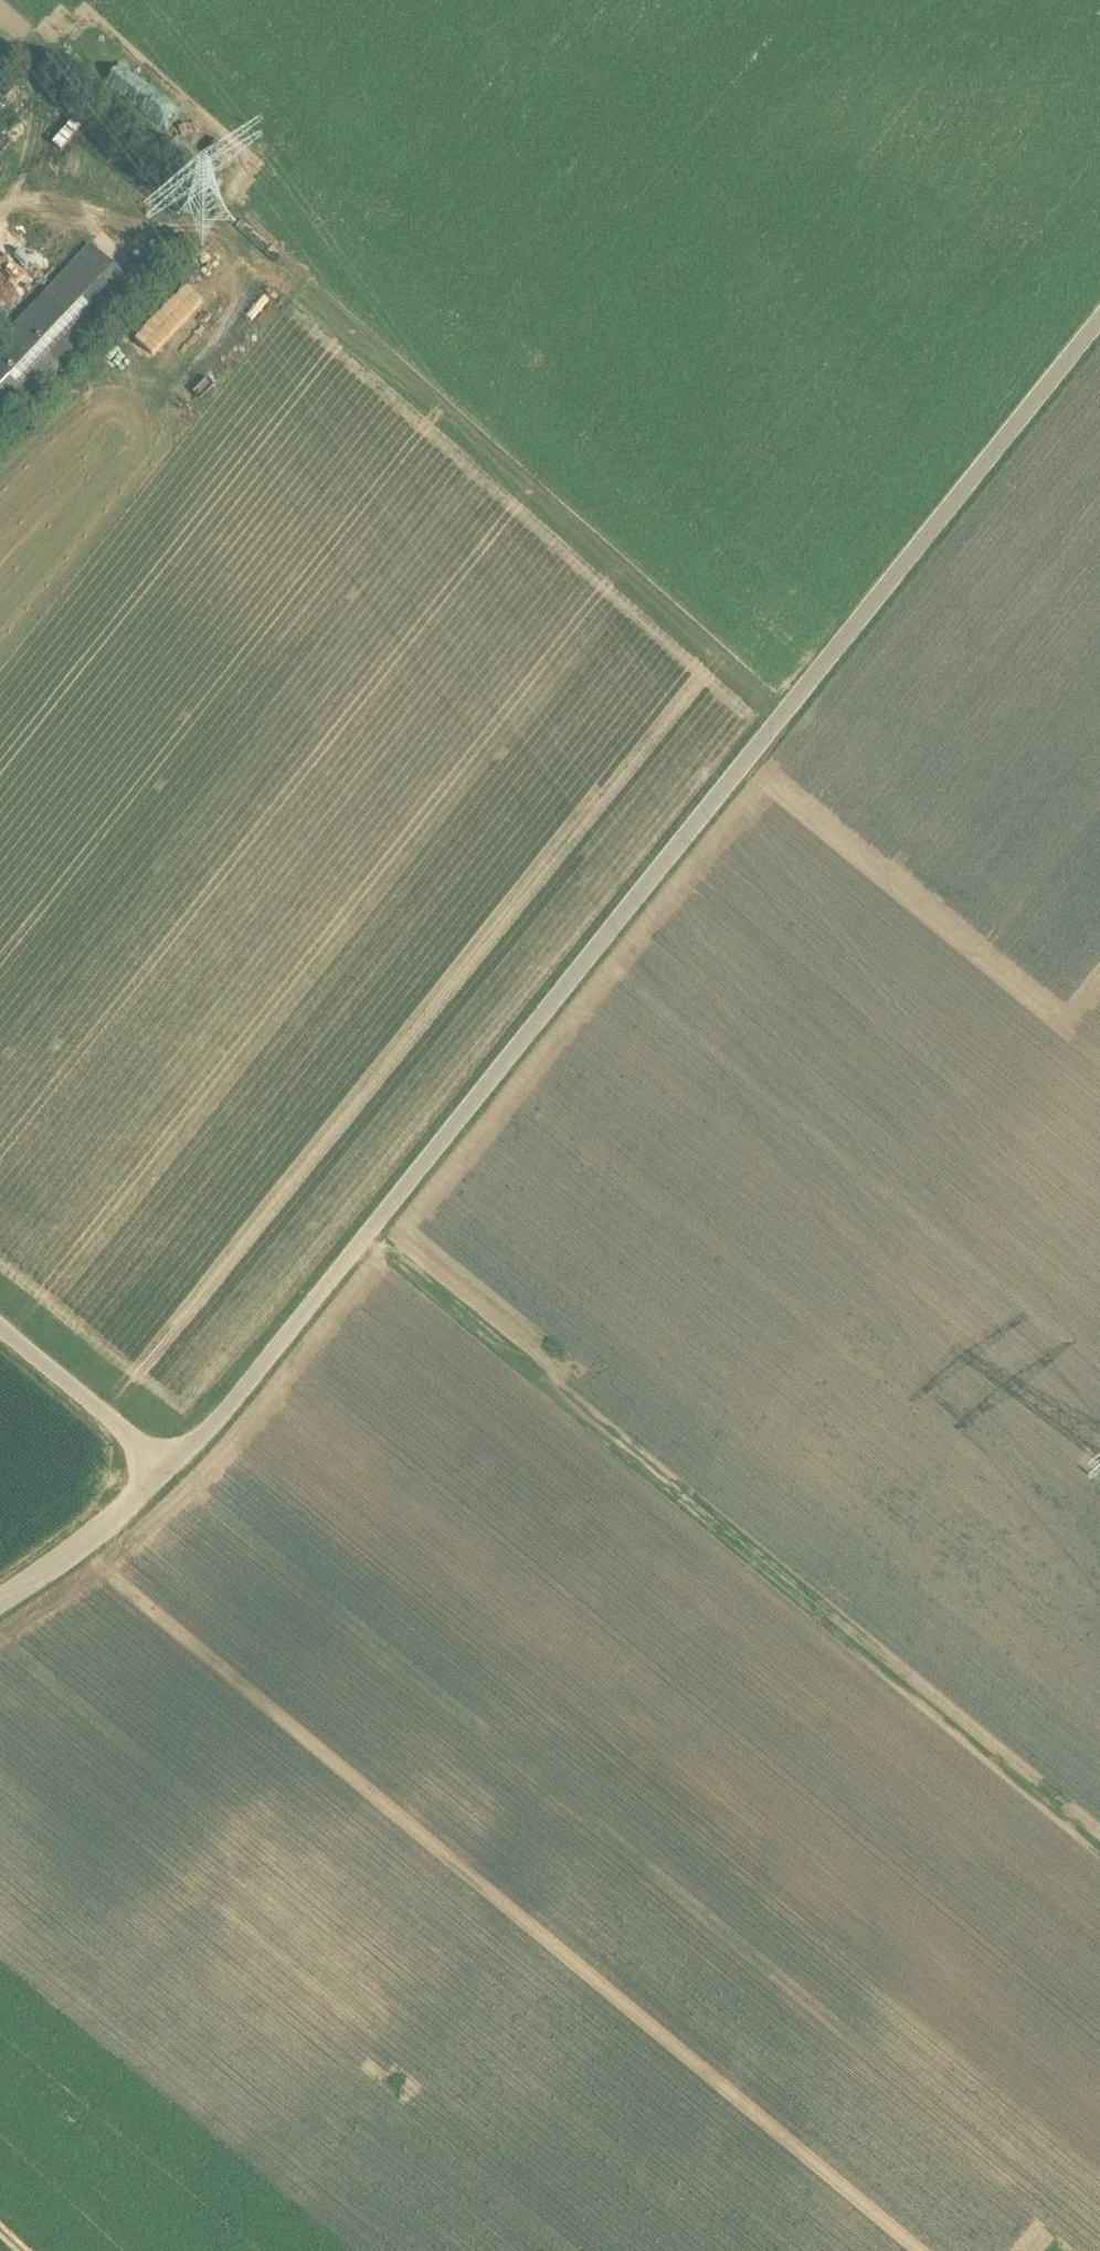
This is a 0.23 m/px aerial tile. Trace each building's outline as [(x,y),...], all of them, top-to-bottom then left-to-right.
[(0,434),(65,367),(114,316),(126,304),(80,261),(68,273),(19,326),(0,345),(0,435),(0,434)] [(0,307),(0,325),(9,315),(0,307)]
